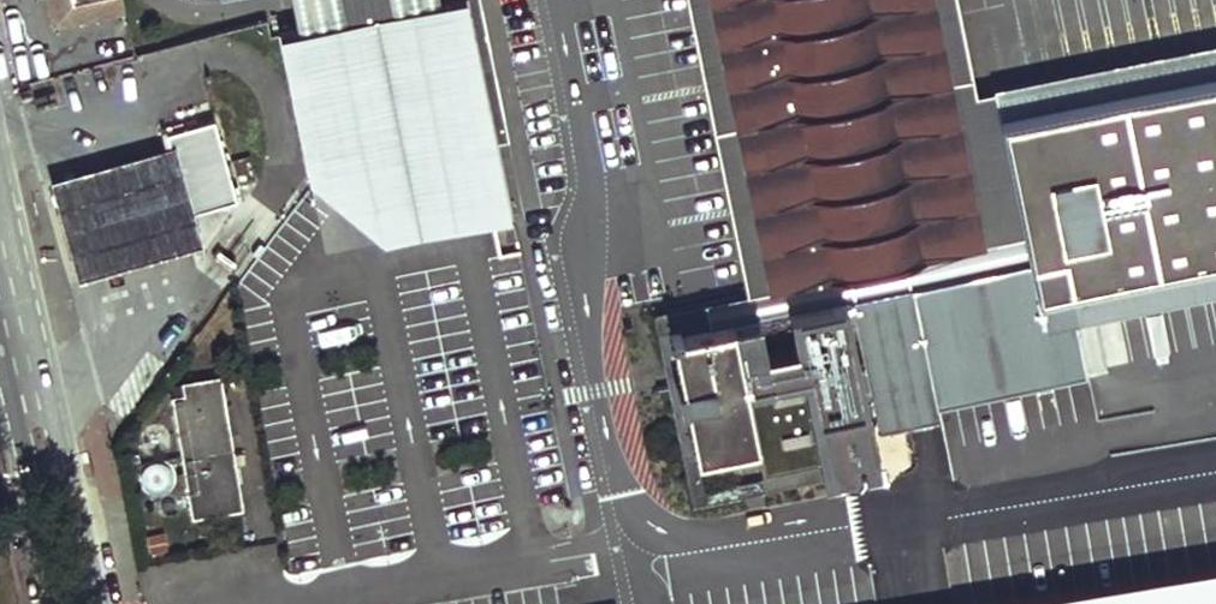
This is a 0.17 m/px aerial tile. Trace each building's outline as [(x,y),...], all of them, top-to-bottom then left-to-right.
[(468,0),(448,0),(441,1),(300,31),(281,35),(312,186),(326,255),(512,217),(497,141),(468,0)] [(300,31),(441,1),(440,0),(294,0),(300,31)] [(497,141),(508,139),(479,0),(468,0),(497,141)] [(775,289),(900,259),(926,394),(1081,373),(1067,315),(1215,286),(1215,16),(959,68),(944,0),(715,0),(775,289)] [(181,209),(224,200),(207,119),(155,131),(156,141),(174,210),(181,209)] [(62,273),(189,245),(181,209),(174,210),(156,141),(37,167),(62,273)] [(244,157),(224,162),(229,187),(250,182),(244,157)] [(730,445),(706,324),(666,332),(680,402),(691,453),(730,445)] [(193,516),(243,507),(218,375),(182,380),(184,392),(173,394),(193,516)] [(974,603),(1215,603),(1215,563),(974,603)]
